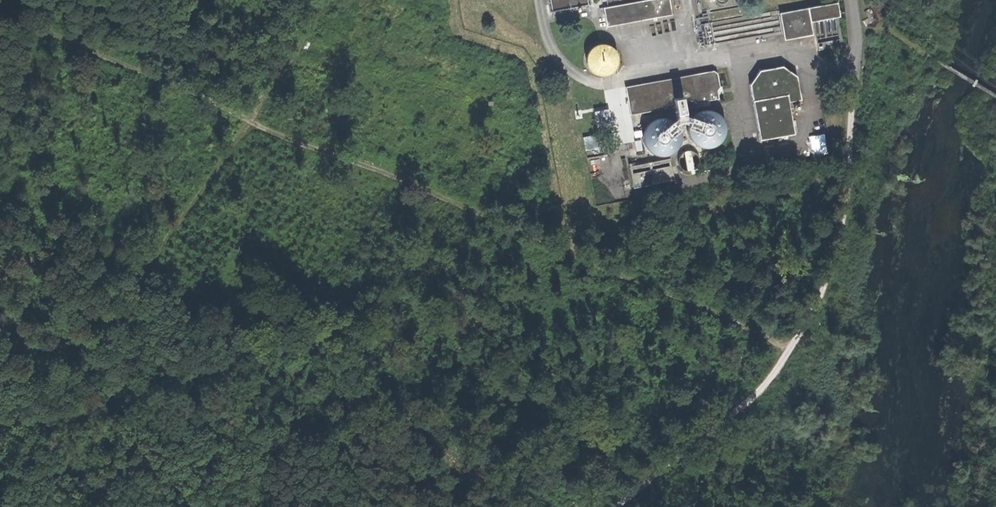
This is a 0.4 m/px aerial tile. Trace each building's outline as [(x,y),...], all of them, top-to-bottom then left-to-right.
[(604,6),(607,24),(673,13),(671,0),(638,0),(604,6)] [(835,3),(779,12),(784,39),(814,34),(817,51),(840,47),(835,17),(838,16),(835,3)] [(620,71),(619,43),(592,44),(593,72),(620,71)] [(716,68),(625,85),(632,116),(650,112),(641,125),(643,148),(657,156),(677,152),(687,143),(700,148),(719,145),(729,133),(728,118),(717,103),(724,102),(716,68)] [(760,71),(750,84),(759,138),(795,131),(789,100),(800,97),(798,76),(782,68),(760,71)] [(607,132),(585,134),(586,148),(608,146),(607,132)] [(682,168),(693,167),(692,152),(682,152),(682,168)] [(670,157),(630,165),(634,185),(674,177),(670,157)]
